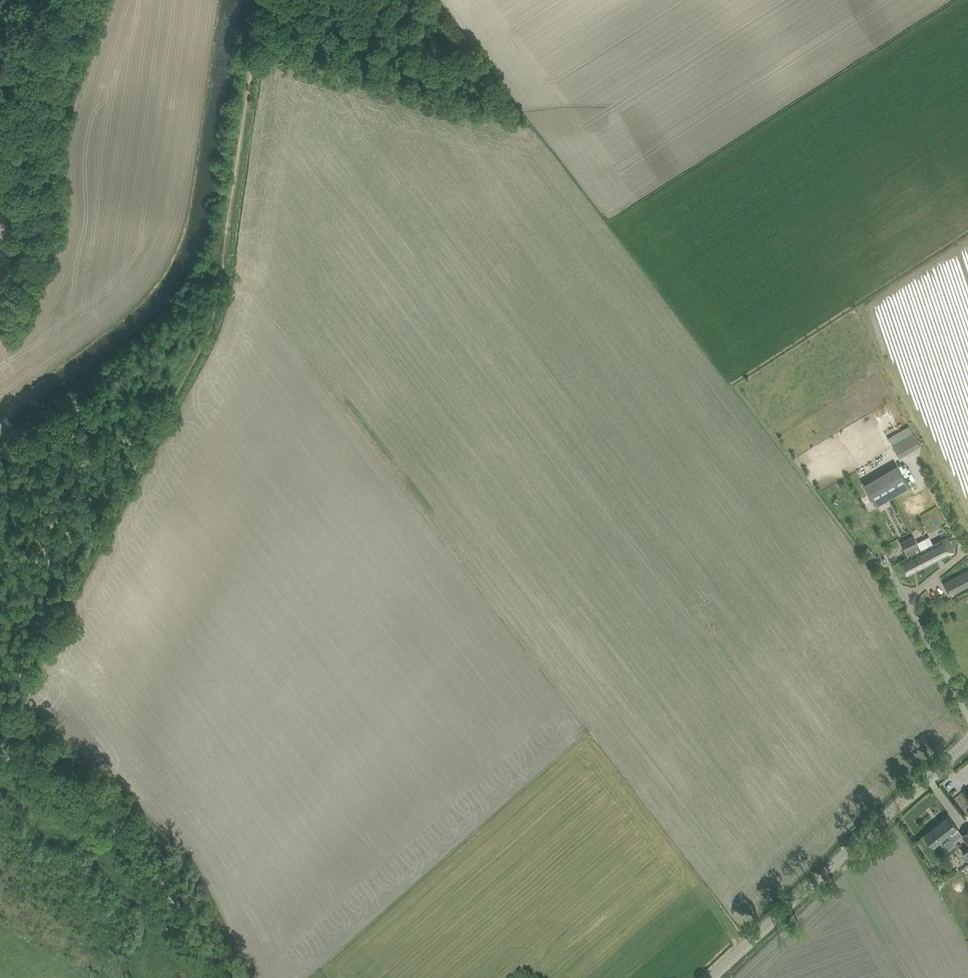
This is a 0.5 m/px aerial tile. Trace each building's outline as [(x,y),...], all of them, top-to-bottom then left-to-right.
[(908,424),(888,437),(900,456),(921,443),(908,424)] [(906,488),(910,486),(897,465),(864,485),(876,505),(877,505),(876,503),(905,486),(906,488)] [(901,559),(900,560),(902,565),(903,567),(907,575),(954,551),(946,537),(929,546),(928,546),(925,538),(917,542),(914,535),(909,538),(913,545),(913,546),(905,550),(909,556),(901,559)] [(949,594),(967,584),(967,570),(944,583),(949,594)] [(962,834),(948,816),(931,829),(925,835),(934,846),(941,841),(940,839),(943,836),(945,837),(948,834),(953,841),(961,835),(962,834)]
